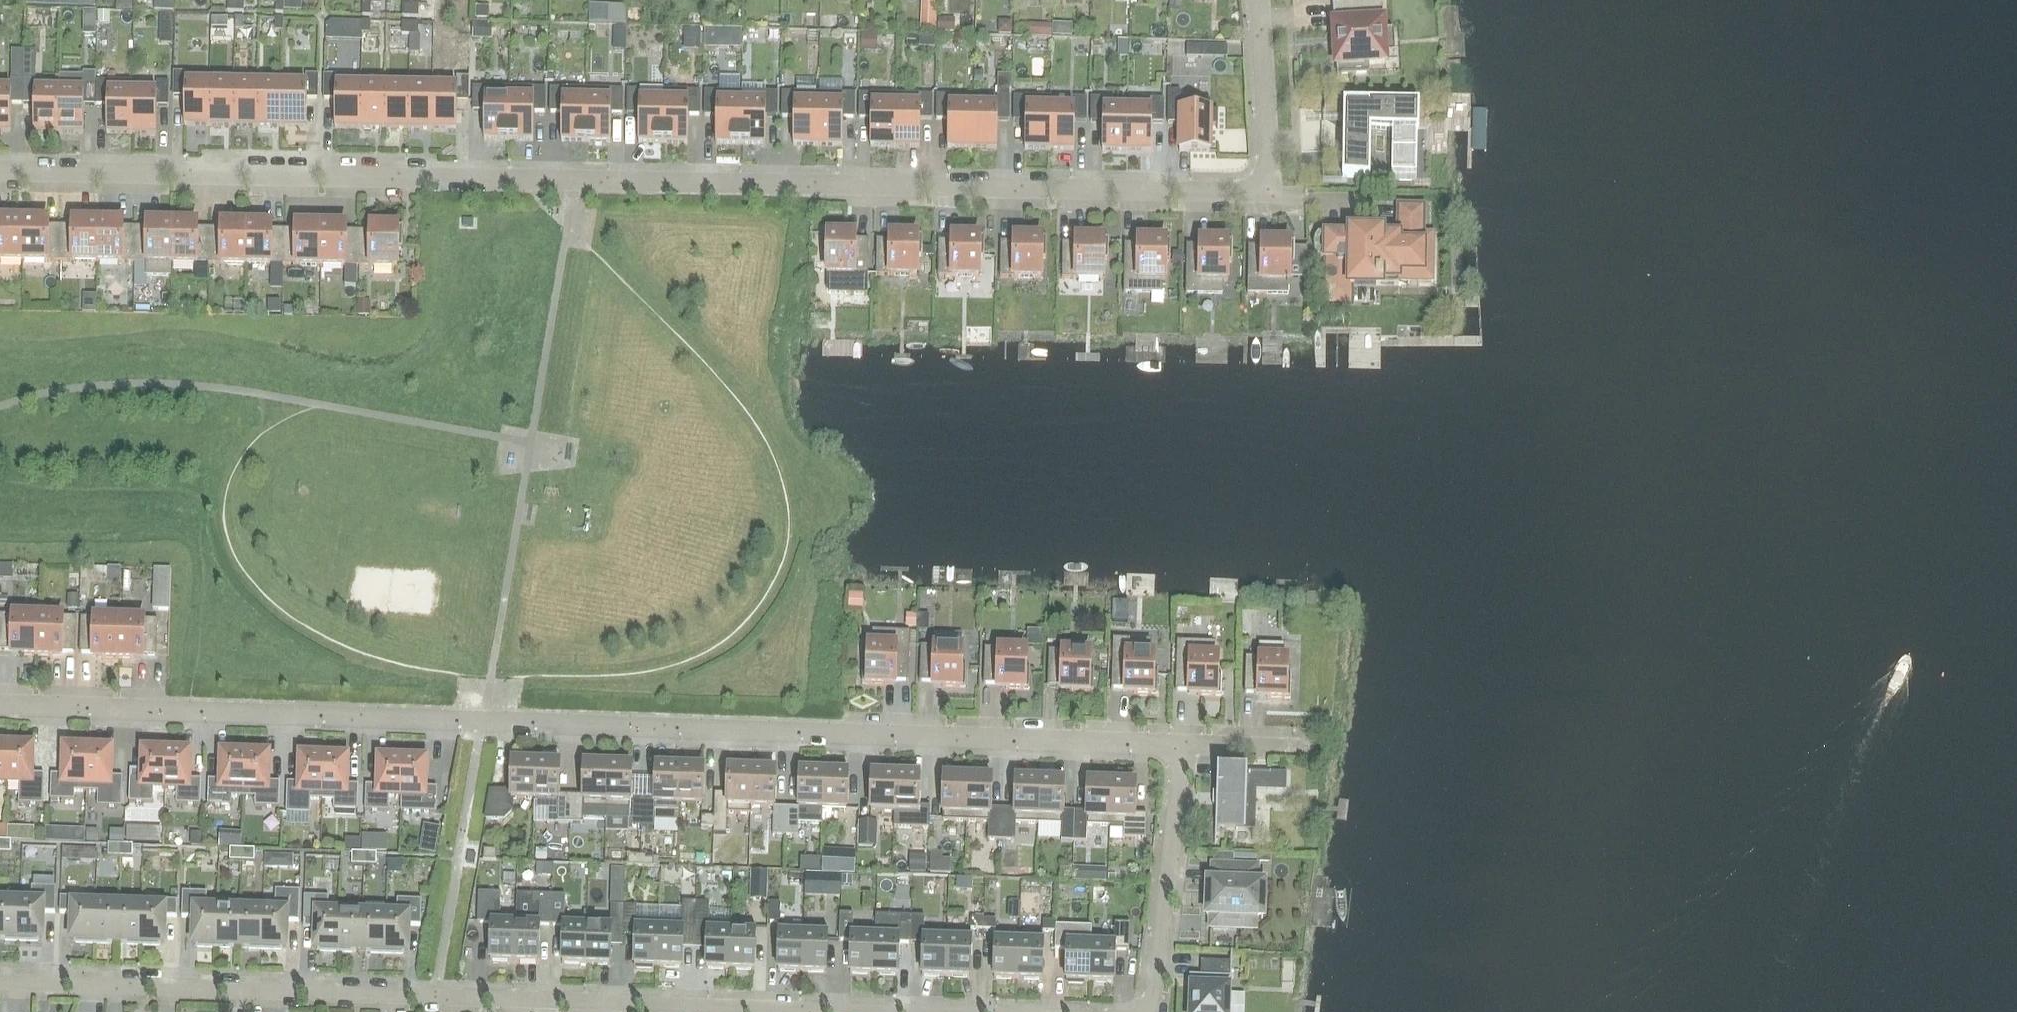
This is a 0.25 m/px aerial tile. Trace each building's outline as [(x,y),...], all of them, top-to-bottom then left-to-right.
[(116,12),(132,13),(132,0),(116,0),(116,12)] [(227,11),(235,11),(236,0),(228,0),(227,11)] [(235,11),(244,12),(244,0),(236,0),(235,11)] [(283,13),(284,1),(276,0),(275,13),(283,13)] [(921,14),(936,14),(936,0),(922,0),(921,14)] [(1169,9),(1180,10),(1181,0),(1170,0),(1169,9)] [(1368,64),(1385,63),(1381,1),(1334,4),(1334,3),(1332,3),(1337,77),(1338,77),(1338,75),(1369,74),(1368,64)] [(371,3),(362,3),(363,15),(371,15),(371,3)] [(162,4),(161,12),(173,12),(174,4),(162,4)] [(402,4),(402,16),(410,17),(410,4),(402,4)] [(418,5),(410,4),(410,17),(418,17),(418,5)] [(612,22),(629,22),(629,4),(612,4),(612,22)] [(476,8),(475,18),(487,19),(487,8),(476,8)] [(97,12),(97,24),(109,24),(109,12),(97,12)] [(82,19),(82,37),(95,37),(95,19),(95,13),(82,13),(82,19)] [(159,15),(159,27),(173,27),(173,15),(159,15)] [(212,18),(212,27),(228,27),(228,17),(212,18)] [(243,17),(235,17),(235,29),(243,29),(243,17)] [(274,30),(283,31),(283,19),(275,18),(274,30)] [(939,19),(938,32),(954,32),(955,20),(939,19)] [(370,21),(362,21),(361,33),(370,33),(370,21)] [(999,25),(999,34),(1011,34),(1011,22),(1004,21),(999,25)] [(402,22),(401,34),(409,35),(410,22),(402,22)] [(409,35),(417,35),(418,23),(410,22),(409,35)] [(1040,25),(1040,37),(1051,37),(1051,25),(1040,25)] [(684,31),(684,43),(700,43),(701,32),(684,31)] [(861,35),(861,52),(872,52),(872,35),(861,35)] [(410,36),(409,47),(420,47),(420,36),(410,36)] [(1187,45),(1186,58),(1203,59),(1203,46),(1187,45)] [(11,70),(10,79),(23,79),(23,70),(11,70)] [(23,70),(23,79),(35,80),(35,70),(23,70)] [(59,75),(59,90),(58,132),(83,133),(83,105),(95,105),(95,81),(96,72),(83,72),(83,75),(59,75)] [(184,125),(209,125),(209,82),(185,82),(185,72),(173,72),(172,96),(184,97),(184,125)] [(997,106),(973,105),(972,148),(996,148),(997,120),(1009,120),(1009,90),(1012,90),(1012,74),(997,74),(997,106)] [(306,84),(281,84),(280,126),(305,127),(306,99),(318,99),(318,75),(306,75),(306,84)] [(334,127),(359,128),(360,85),(336,85),(336,75),(323,75),(323,99),(335,99),(334,127)] [(456,87),(432,86),(431,129),(456,130),(456,101),(468,102),(469,78),(456,77),(456,87)] [(10,103),(22,104),(23,79),(10,79),(10,89),(0,89),(0,131),(10,132),(10,103)] [(35,80),(23,79),(22,104),(34,104),(33,132),(58,132),(59,90),(35,89),(35,80)] [(109,81),(95,81),(95,105),(107,105),(106,133),(131,134),(132,91),(132,81),(114,81),(109,81)] [(156,91),(132,91),(131,134),(156,134),(156,106),(168,106),(169,82),(156,82),(156,91)] [(209,125),(232,126),(233,83),(209,82),(209,125)] [(232,126),(256,126),(257,83),(233,83),(232,126)] [(256,126),(280,126),(281,84),(257,83),(256,126)] [(359,128),(383,128),(384,86),(360,85),(359,128)] [(383,128),(407,129),(408,86),(384,86),(383,128)] [(407,129),(431,129),(432,86),(408,86),(407,129)] [(483,139),(508,140),(509,88),(472,87),(472,111),(484,111),(483,139)] [(546,88),(509,88),(508,140),(533,140),(533,112),(545,112),(546,88)] [(561,141),(585,141),(586,89),(550,88),(549,112),(561,113),(561,141)] [(623,114),(623,90),(586,89),(585,141),(610,142),(610,113),(623,114)] [(663,100),(639,99),(639,90),(627,90),(626,114),(638,114),(638,142),(663,143),(663,100)] [(663,100),(663,143),(687,143),(688,115),(700,115),(700,91),(663,90),(663,100)] [(716,115),(715,143),(740,144),(741,101),(742,101),(742,92),(704,91),(704,115),(716,115)] [(1179,123),(1179,152),(1209,152),(1209,125),(1216,125),(1216,128),(1217,128),(1218,110),(1216,110),(1216,111),(1210,111),(1210,100),(1180,99),(1180,91),(1168,91),(1167,123),(1179,123)] [(765,92),(765,102),(742,101),(741,101),(740,144),(765,144),(765,116),(777,116),(778,92),(765,92)] [(781,116),(793,117),(793,145),(817,145),(818,102),(819,102),(819,93),(781,92),(781,116)] [(818,102),(817,145),(842,146),(842,117),(854,118),(855,93),(819,93),(819,102),(818,102)] [(859,94),(858,118),(870,118),(870,146),(894,147),(895,104),(896,104),(896,94),(859,94)] [(895,104),(894,147),(919,147),(920,119),(932,119),(932,95),(896,94),(896,104),(895,104)] [(936,119),(948,119),(947,148),(972,148),(973,105),(948,105),(948,95),(936,95),(936,119)] [(1024,149),(1049,149),(1050,106),(1050,107),(1051,97),(1013,96),(1013,120),(1025,121),(1024,149)] [(1074,107),(1050,107),(1050,106),(1049,149),(1074,150),(1074,122),(1086,122),(1087,98),(1074,97),(1074,107)] [(1102,122),(1102,150),(1126,151),(1127,108),(1103,107),(1103,98),(1090,98),(1090,122),(1102,122)] [(1141,108),(1127,108),(1126,151),(1151,151),(1151,123),(1163,123),(1164,99),(1141,98),(1141,108)] [(1431,153),(1418,153),(1419,104),(1343,102),(1342,177),(1430,178),(1431,153)] [(1315,242),(1315,244),(1315,247),(1315,249),(1316,251),(1317,253),(1318,254),(1320,256),(1322,257),(1324,258),(1326,259),(1325,292),(1325,303),(1325,304),(1351,304),(1351,303),(1350,303),(1350,293),(1351,285),(1375,286),(1398,286),(1398,281),(1407,281),(1407,287),(1419,287),(1419,281),(1431,281),(1432,236),(1430,236),(1430,231),(1422,230),(1422,218),(1423,207),(1399,207),(1398,217),(1398,236),(1381,236),(1381,232),(1350,232),(1329,231),(1327,231),(1325,232),(1323,233),(1321,234),(1319,235),(1318,236),(1317,238),(1316,240),(1315,242)] [(22,261),(23,220),(0,220),(0,260),(22,261)] [(48,220),(23,220),(22,261),(59,261),(60,226),(48,225),(48,220)] [(73,226),(60,226),(59,261),(97,262),(97,221),(73,221),(73,226)] [(122,222),(97,221),(97,262),(134,262),(135,227),(122,227),(122,222)] [(145,276),(172,277),(172,263),(171,263),(172,222),(147,222),(147,227),(135,227),(134,262),(145,263),(145,276)] [(172,222),(171,263),(172,263),(196,264),(206,264),(208,264),(209,228),(196,228),(197,223),(172,222)] [(221,228),(209,228),(208,264),(245,264),(246,224),(222,223),(221,228)] [(271,224),(246,224),(245,264),(283,265),(283,229),(271,229),(271,224)] [(296,230),(283,229),(283,265),(320,266),(321,225),(296,225),(296,230)] [(321,225),(320,266),(346,266),(357,266),(358,231),(345,231),(345,225),(321,225)] [(370,231),(358,231),(357,266),(397,267),(397,248),(402,248),(403,226),(370,226),(370,231)] [(826,291),(830,294),(867,294),(868,239),(867,239),(854,239),(854,234),(822,234),(822,255),(823,255),(823,254),(827,254),(826,291)] [(890,235),(890,240),(877,239),(876,239),(875,275),(916,276),(917,257),(922,257),(922,235),(890,235)] [(952,236),(952,241),(939,241),(939,240),(938,240),(937,276),(978,277),(979,258),(984,258),(984,236),(952,236)] [(1014,237),(1014,242),(1001,242),(1001,241),(1000,241),(999,277),(1040,278),(1041,259),(1046,259),(1046,237),(1014,237)] [(1076,238),(1076,243),(1063,243),(1063,242),(1062,242),(1061,278),(1103,279),(1103,260),(1108,260),(1108,238),(1076,238)] [(1159,292),(1160,280),(1164,280),(1165,261),(1170,261),(1170,240),(1138,239),(1138,244),(1125,244),(1125,243),(1124,243),(1123,293),(1125,293),(1125,291),(1159,292)] [(1200,240),(1200,245),(1187,245),(1187,244),(1186,244),(1185,294),(1187,294),(1187,293),(1221,293),(1221,281),(1226,281),(1227,262),(1232,262),(1232,241),(1200,240)] [(1247,281),(1247,294),(1288,295),(1288,278),(1307,279),(1307,262),(1294,262),(1294,247),(1294,242),(1262,241),(1262,246),(1249,246),(1249,245),(1248,245),(1247,281)] [(1172,251),(1172,267),(1182,267),(1182,251),(1172,251)] [(196,264),(195,281),(206,281),(206,264),(196,264)] [(346,266),(345,287),(357,287),(357,266),(346,266)] [(357,301),(357,316),(370,316),(370,301),(357,301)] [(284,307),(284,316),(292,316),(292,307),(284,307)] [(80,566),(80,579),(85,580),(108,580),(108,579),(108,567),(80,566)] [(108,567),(108,579),(121,580),(121,568),(108,567)] [(170,570),(154,569),(152,610),(169,610),(170,570)] [(848,593),(848,607),(860,607),(861,594),(848,593)] [(68,594),(68,608),(78,609),(78,594),(68,594)] [(1113,601),(1112,620),(1127,621),(1128,602),(1113,601)] [(12,651),(11,655),(36,656),(38,616),(38,605),(14,605),(14,615),(0,615),(0,651),(12,651)] [(918,613),(918,630),(928,630),(929,613),(918,613)] [(906,614),(905,627),(916,627),(916,614),(906,614)] [(38,616),(36,656),(61,657),(61,653),(75,653),(76,617),(38,616)] [(93,658),(117,659),(119,619),(81,617),(79,653),(93,654),(93,658)] [(157,620),(119,619),(117,659),(142,660),(142,656),(156,656),(157,620)] [(873,644),(868,644),(868,664),(864,664),(864,663),(862,663),(862,684),(894,686),(894,681),(908,682),(910,632),(908,632),(908,633),(873,632),(873,644)] [(1062,632),(1047,632),(1047,642),(1061,642),(1062,632)] [(1111,689),(1125,689),(1125,693),(1157,695),(1158,673),(1153,673),(1153,654),(1148,654),(1149,642),(1114,640),(1114,639),(1113,638),(1111,689)] [(1213,644),(1178,643),(1178,641),(1177,641),(1175,691),(1189,691),(1189,696),(1221,697),(1222,675),(1217,675),(1217,656),(1213,656),(1213,644)] [(1258,644),(1258,657),(1245,657),(1244,693),(1258,694),(1258,698),(1290,699),(1291,678),(1286,678),(1286,658),(1284,658),(1284,644),(1258,644)] [(919,682),(933,683),(933,687),(965,688),(966,667),(961,667),(961,647),(920,646),(919,682)] [(983,684),(997,685),(997,689),(1029,690),(1030,669),(1025,669),(1025,650),(984,648),(983,684)] [(1047,686),(1061,687),(1061,691),(1093,692),(1094,671),(1089,671),(1089,652),(1048,650),(1047,686)] [(7,783),(9,743),(0,743),(0,783),(7,783)] [(9,743),(7,783),(19,784),(18,804),(42,804),(43,774),(31,774),(32,746),(28,746),(28,744),(9,743)] [(74,786),(86,786),(88,746),(68,745),(68,748),(64,747),(63,775),(51,774),(50,800),(74,800),(74,786)] [(88,746),(86,786),(98,787),(97,801),(121,802),(122,777),(110,776),(111,749),(107,749),(107,747),(88,746)] [(153,788),(165,789),(166,748),(147,748),(147,750),(142,750),(141,777),(129,777),(129,802),(153,803),(153,788)] [(186,749),(166,748),(165,789),(176,789),(176,804),(200,805),(201,779),(189,779),(190,751),(185,751),(186,749)] [(232,796),(243,797),(245,751),(225,750),(225,753),(221,752),(220,780),(208,780),(207,805),(231,806),(232,796)] [(264,752),(245,751),(243,797),(255,797),(254,806),(279,807),(279,782),(267,782),(268,754),(264,754),(264,752)] [(310,799),(322,800),(323,754),(304,753),(304,755),(300,755),(299,783),(287,782),(286,813),(310,813),(310,799)] [(323,754),(322,800),(333,800),(333,809),(357,810),(358,785),(346,784),(347,757),(343,757),(343,754),(323,754)] [(389,796),(401,797),(402,756),(383,756),(383,758),(378,758),(377,785),(365,785),(364,810),(389,811),(389,796)] [(401,797),(400,811),(436,813),(437,787),(425,787),(426,759),(421,759),(421,757),(402,756),(401,797)] [(556,822),(569,823),(570,795),(558,794),(559,762),(557,762),(557,759),(542,759),(542,761),(535,761),(534,806),(557,807),(556,822)] [(512,760),(511,792),(490,791),(485,818),(503,819),(511,811),(512,798),(533,799),(533,806),(534,806),(535,761),(512,760)] [(583,795),(570,795),(569,823),(582,823),(582,818),(605,819),(607,764),(584,763),(583,795)] [(678,821),(678,811),(679,766),(673,766),(673,763),(658,763),(658,765),(656,765),(655,798),(642,797),(641,826),(654,826),(655,820),(678,821)] [(631,764),(607,764),(605,819),(629,820),(628,825),(641,826),(642,797),(630,797),(631,764)] [(703,767),(679,766),(678,811),(679,804),(702,805),(703,767)] [(727,793),(726,813),(727,813),(750,814),(750,807),(751,769),(728,768),(727,793)] [(751,769),(750,807),(773,807),(774,807),(775,769),(751,769)] [(799,807),(798,822),(822,823),(822,809),(823,771),(800,770),(798,807),(799,807)] [(1286,773),(1247,771),(1217,770),(1214,844),(1216,844),(1216,826),(1253,828),(1254,790),(1285,791),(1286,773)] [(823,771),(822,809),(846,810),(847,772),(823,771)] [(872,773),(870,811),(894,811),(895,773),(872,773)] [(894,811),(893,827),(929,828),(930,807),(918,806),(919,774),(895,773),(894,811)] [(967,776),(966,821),(988,822),(988,839),(1001,839),(1002,809),(990,808),(991,777),(989,777),(989,774),(974,774),(974,776),(967,776)] [(944,775),(942,820),(966,821),(967,776),(944,775)] [(1002,809),(1001,839),(1014,840),(1014,823),(1038,824),(1039,779),(1016,778),(1014,809),(1002,809)] [(1074,812),(1073,842),(1086,842),(1087,825),(1110,826),(1111,781),(1105,781),(1105,778),(1090,778),(1090,780),(1088,780),(1086,812),(1074,812)] [(1039,779),(1038,824),(1061,824),(1061,840),(1061,841),(1073,842),(1074,812),(1062,811),(1063,779),(1039,779)] [(1111,781),(1110,826),(1123,827),(1122,838),(1145,838),(1146,814),(1134,814),(1135,782),(1111,781)] [(773,807),(772,835),(785,835),(786,807),(774,807),(773,807)] [(786,807),(785,835),(798,835),(798,822),(799,807),(798,807),(786,807)] [(701,816),(701,827),(713,827),(713,816),(701,816)] [(713,827),(713,833),(726,834),(727,817),(713,816),(713,827)] [(873,823),(859,822),(858,844),(873,845),(873,823)] [(424,849),(439,852),(443,828),(429,825),(424,849)] [(7,827),(7,840),(16,840),(17,827),(7,827)] [(127,827),(126,842),(140,842),(161,843),(161,828),(140,827),(127,827)] [(87,830),(87,841),(95,841),(95,830),(87,830)] [(111,831),(111,842),(123,842),(124,831),(111,831)] [(191,832),(190,846),(201,846),(201,832),(191,832)] [(0,841),(0,853),(10,853),(10,841),(0,841)] [(108,857),(120,857),(120,845),(108,845),(108,857)] [(120,845),(120,857),(132,858),(132,846),(120,845)] [(68,848),(67,860),(80,860),(81,848),(68,848)] [(536,848),(536,859),(546,859),(546,849),(536,848)] [(229,861),(242,861),(242,849),(230,849),(229,861)] [(242,849),(242,861),(254,862),(254,850),(242,849)] [(496,861),(497,849),(483,849),(483,860),(496,861)] [(352,853),(351,865),(364,866),(364,853),(352,853)] [(364,853),(364,866),(376,866),(376,854),(364,853)] [(1214,853),(1214,861),(1234,862),(1234,859),(1234,854),(1214,853)] [(265,854),(265,867),(276,867),(276,855),(265,854)] [(640,866),(640,854),(628,854),(627,865),(640,866)] [(653,855),(640,854),(640,866),(653,866),(653,855)] [(1258,860),(1257,863),(1271,863),(1271,855),(1258,855),(1258,860)] [(854,858),(823,856),(822,872),(853,873),(854,858)] [(931,858),(930,873),(950,873),(951,858),(942,858),(931,858)] [(537,863),(537,876),(551,876),(552,863),(537,863)] [(1238,927),(1238,917),(1262,918),(1263,884),(1256,884),(1256,867),(1213,866),(1212,882),(1207,882),(1206,916),(1211,916),(1210,926),(1238,927)] [(685,895),(701,895),(702,868),(686,867),(685,895)] [(1106,872),(1092,871),(1092,868),(1073,867),(1073,881),(1106,882),(1106,872)] [(766,900),(767,872),(751,871),(750,899),(766,900)] [(825,873),(824,896),(840,897),(841,873),(825,873)] [(842,875),(842,885),(851,885),(852,875),(842,875)] [(957,877),(956,890),(971,890),(972,878),(957,877)] [(19,896),(18,941),(37,942),(37,940),(42,940),(43,912),(55,913),(56,888),(31,887),(31,896),(19,896)] [(298,921),(299,905),(299,891),(275,890),(274,904),(263,904),(261,950),(281,950),(281,948),(285,948),(286,921),(298,921)] [(610,891),(610,904),(623,904),(624,892),(610,891)] [(197,947),(216,948),(218,902),(206,902),(206,893),(182,892),(181,917),(193,918),(192,945),(197,945),(197,947)] [(478,893),(477,923),(491,923),(490,960),(513,961),(515,916),(499,916),(500,893),(478,893)] [(515,916),(513,961),(537,962),(538,925),(551,925),(552,895),(531,895),(516,894),(515,916)] [(4,938),(4,941),(18,941),(19,896),(0,895),(0,938),(4,938)] [(552,895),(551,925),(563,926),(562,963),(585,964),(587,919),(563,918),(564,896),(552,895)] [(318,951),(338,952),(339,912),(328,912),(328,897),(304,896),(303,921),(315,922),(314,949),(319,949),(318,951)] [(75,943),(94,944),(95,904),(84,903),(84,898),(60,897),(59,913),(71,913),(70,941),(75,941),(75,943)] [(396,914),(385,914),(383,954),(403,954),(403,952),(407,952),(408,925),(420,925),(421,900),(397,899),(396,914)] [(126,945),(140,945),(141,900),(140,905),(118,905),(117,942),(126,943),(126,945)] [(177,901),(141,900),(140,945),(159,946),(159,944),(163,944),(164,917),(176,917),(177,901)] [(1009,901),(1008,919),(1019,919),(1019,902),(1009,901)] [(230,946),(239,947),(240,903),(218,902),(216,948),(229,948),(230,946)] [(659,921),(657,966),(681,967),(682,947),(682,942),(694,942),(696,903),(682,902),(682,908),(681,922),(659,921)] [(768,902),(767,911),(780,912),(780,902),(768,902)] [(248,949),(261,950),(263,904),(262,904),(262,909),(241,909),(241,903),(240,903),(239,947),(248,947),(248,949)] [(696,903),(694,942),(707,943),(706,948),(706,968),(729,969),(731,924),(707,923),(708,911),(708,903),(696,903)] [(108,942),(117,942),(118,905),(95,904),(94,944),(108,944),(108,942)] [(587,919),(585,964),(609,965),(610,946),(610,939),(622,940),(623,933),(623,906),(611,906),(611,920),(587,919)] [(623,906),(623,933),(635,934),(635,920),(636,917),(636,907),(623,906)] [(767,911),(767,922),(779,922),(780,912),(767,911)] [(351,950),(361,951),(362,913),(339,912),(338,952),(351,953),(351,950)] [(370,953),(383,954),(385,914),(362,913),(361,951),(370,951),(370,953)] [(840,914),(839,940),(851,941),(850,973),(873,974),(875,929),(852,928),(853,914),(840,914)] [(875,929),(873,974),(897,975),(898,943),(910,943),(911,927),(911,916),(899,916),(875,915),(875,929)] [(911,927),(910,943),(923,943),(922,976),(945,977),(947,931),(924,931),(924,917),(911,916),(911,927)] [(970,929),(983,929),(983,919),(971,918),(970,929)] [(995,929),(996,919),(983,919),(983,929),(995,929)] [(635,934),(634,966),(636,966),(636,968),(651,969),(651,966),(657,966),(659,921),(635,920),(635,934)] [(1042,931),(1055,932),(1055,921),(1043,921),(1042,931)] [(1130,924),(1114,923),(1114,937),(1091,936),(1090,943),(1089,982),(1113,982),(1114,950),(1129,951),(1130,924)] [(731,924),(729,969),(753,970),(755,925),(731,924)] [(1091,936),(1091,926),(1055,925),(1055,948),(1067,949),(1066,981),(1068,981),(1068,984),(1083,984),(1083,981),(1089,982),(1090,943),(1091,936)] [(778,971),(801,972),(803,926),(779,926),(778,971)] [(803,926),(801,972),(825,972),(826,927),(803,926)] [(947,931),(945,977),(969,977),(970,932),(947,931)] [(1017,979),(1019,934),(995,933),(994,978),(1017,979)] [(1019,934),(1017,979),(1041,980),(1042,935),(1019,934)] [(1232,952),(1230,952),(1230,962),(1201,961),(1200,976),(1189,976),(1189,977),(1200,977),(1200,986),(1191,986),(1190,1011),(1227,1011),(1228,978),(1231,978),(1232,952)]
